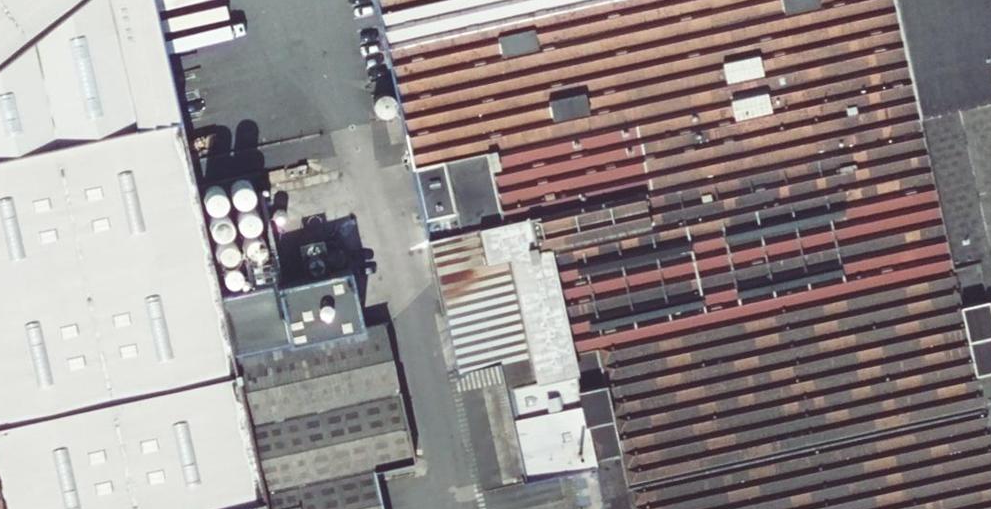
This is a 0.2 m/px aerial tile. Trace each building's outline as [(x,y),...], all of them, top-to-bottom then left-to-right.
[(4,508),(378,508),(370,471),(413,461),(382,323),(358,328),(344,267),(222,294),(192,161),(183,119),(156,0),(0,0),(0,491),(4,508)] [(397,105),(400,118),(455,360),(504,349),(508,368),(521,424),(524,436),(527,451),(529,457),(534,479),(596,464),(605,508),(990,508),(990,0),(373,0),(397,105)] [(514,439),(524,436),(521,424),(511,426),(514,439)] [(517,453),(527,451),(524,436),(514,439),(517,453)] [(506,485),(534,479),(529,457),(502,463),(506,485)]
